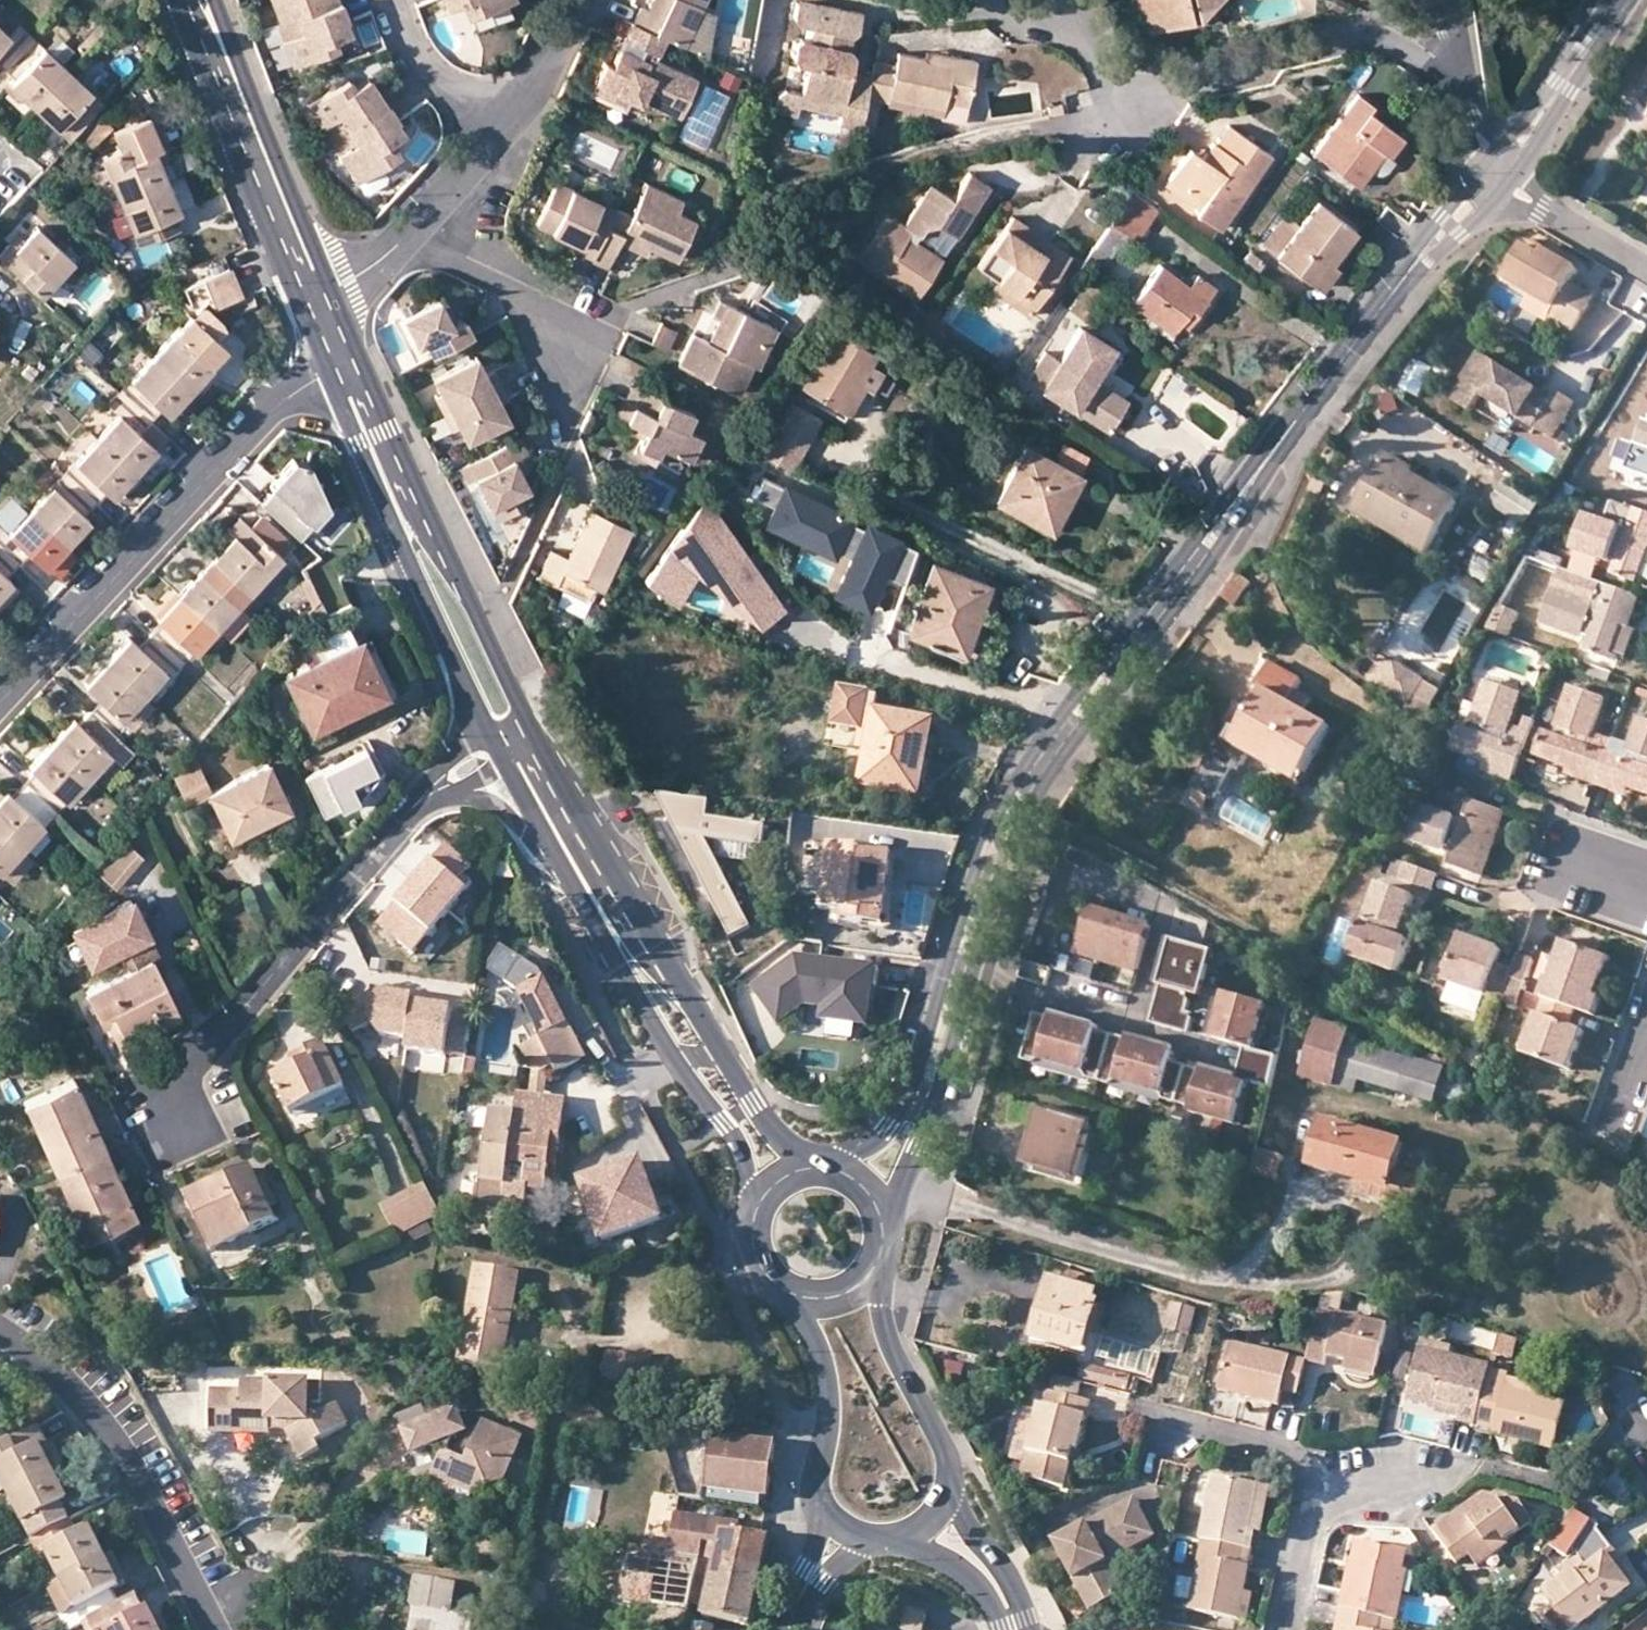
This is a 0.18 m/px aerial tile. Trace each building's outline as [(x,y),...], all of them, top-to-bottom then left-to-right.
[(275,3),(282,21),(298,14),(336,0),(282,0),(282,1),(275,3)] [(298,14),(304,30),(283,38),(292,62),(327,49),(323,40),(333,36),(349,30),(344,17),(347,16),(340,0),(336,0),(298,14)] [(480,8),(477,0),(466,0),(470,12),(471,12),(480,8)] [(471,12),(477,27),(512,13),(507,0),(501,0),(480,8),(471,12)] [(480,8),(501,0),(477,0),(480,8)] [(684,47),(702,9),(706,0),(654,0),(649,10),(642,7),(634,24),(663,37),(684,47)] [(1151,30),(1145,0),(1135,0),(1142,32),(1151,30)] [(1151,30),(1191,20),(1187,0),(1145,0),(1151,30)] [(842,101),(840,115),(838,123),(861,128),(867,97),(871,76),(851,72),(854,53),(849,47),(838,45),(840,32),(851,34),(856,32),(859,29),(862,12),(827,5),(821,10),(817,4),(798,1),(796,19),(798,23),(812,26),(810,38),(802,36),(795,42),(792,54),(796,61),(808,64),(801,92),(842,101)] [(684,47),(692,51),(710,12),(702,9),(684,47)] [(277,22),(283,38),(304,30),(298,14),(282,21),(277,22)] [(349,30),(333,36),(336,46),(360,37),(351,15),(347,16),(344,17),(349,30)] [(656,54),(663,37),(634,24),(631,22),(624,39),(656,54)] [(0,28),(0,68),(1,69),(31,37),(19,27),(10,37),(0,28)] [(336,46),(333,36),(323,40),(327,49),(336,46)] [(66,71),(31,37),(1,69),(14,80),(10,84),(34,106),(66,71)] [(592,82),(626,99),(637,104),(640,99),(677,117),(694,80),(649,57),(646,62),(617,49),(612,59),(609,67),(601,63),(592,82)] [(867,97),(878,99),(888,102),(890,95),(943,106),(944,99),(967,104),(976,60),(951,56),(950,63),(898,53),(895,64),(875,59),(871,76),(867,97)] [(102,104),(66,71),(34,106),(58,128),(62,124),(74,135),(102,104)] [(343,90),(338,82),(307,102),(321,124),(340,112),(349,125),(384,103),(366,75),(352,84),(343,90)] [(346,76),(338,82),(343,90),(352,84),(346,76)] [(621,109),(626,99),(592,82),(587,92),(621,109)] [(799,106),(840,115),(842,101),(801,92),(785,89),(779,93),(775,111),(797,115),(799,106)] [(1383,153),(1390,157),(1403,138),(1369,111),(1373,106),(1358,94),(1312,152),(1359,187),(1373,169),(1383,153)] [(871,132),(878,99),(867,97),(861,128),(861,129),(871,132)] [(964,121),(967,104),(944,99),(941,116),(964,121)] [(384,103),(349,125),(329,137),(356,178),(379,163),(387,158),(379,145),(387,140),(402,131),(395,119),(397,118),(387,101),(384,103)] [(340,112),(321,124),(329,137),(349,125),(340,112)] [(113,128),(101,117),(85,134),(98,146),(113,128)] [(147,118),(115,132),(122,149),(102,158),(121,201),(166,182),(154,154),(161,150),(147,118)] [(1200,166),(1185,155),(1169,178),(1203,202),(1198,211),(1221,228),(1271,155),(1229,126),(1216,144),(1214,143),(1206,157),(1205,156),(1200,166)] [(379,145),(387,158),(396,153),(387,140),(379,145)] [(1190,148),(1185,155),(1200,166),(1205,156),(1190,148)] [(1395,161),(1390,157),(1383,153),(1373,169),(1377,172),(1386,170),(1395,161)] [(391,175),(404,167),(396,154),(383,162),(391,175)] [(386,173),(379,163),(356,178),(362,188),(368,189),(384,179),(386,173)] [(942,258),(916,241),(925,226),(936,222),(957,235),(990,185),(969,171),(952,197),(931,183),(904,225),(888,214),(857,259),(916,298),(942,258)] [(166,182),(121,201),(140,246),(180,229),(173,214),(178,212),(166,182)] [(594,256),(607,227),(615,210),(555,182),(545,204),(536,224),(576,243),(575,247),(594,256)] [(648,187),(643,196),(676,212),(681,203),(648,187)] [(1159,208),(1134,191),(1113,224),(1136,240),(1159,208)] [(676,212),(643,196),(623,235),(623,237),(649,249),(676,261),(695,222),(676,212)] [(1299,224),(1277,254),(1311,280),(1327,259),(1332,261),(1356,230),(1317,201),(1299,224)] [(1263,244),(1277,254),(1299,224),(1286,215),(1263,244)] [(997,279),(1036,305),(1064,264),(1027,239),(1033,230),(1013,217),(979,267),(997,279)] [(620,245),(623,237),(623,235),(607,227),(594,256),(592,260),(608,267),(620,245)] [(0,256),(0,259),(39,296),(73,261),(38,228),(16,252),(9,246),(0,256)] [(1070,255),(1033,230),(1027,239),(1064,264),(1070,255)] [(645,256),(649,249),(623,237),(620,245),(645,256)] [(1543,255),(1527,246),(1506,280),(1552,309),(1548,315),(1574,331),(1594,298),(1573,285),(1581,271),(1546,250),(1543,255)] [(1338,267),(1332,261),(1327,259),(1311,280),(1321,288),(1338,267)] [(1189,308),(1196,313),(1216,287),(1204,278),(1199,274),(1189,285),(1161,264),(1133,302),(1171,331),(1179,322),(1189,308)] [(229,269),(184,287),(191,306),(207,300),(214,309),(241,298),(229,269)] [(1028,316),(1036,305),(997,279),(991,290),(1028,316)] [(423,342),(429,355),(469,335),(462,321),(450,327),(437,300),(401,318),(415,346),(423,342)] [(750,364),(769,324),(720,301),(712,318),(719,321),(709,341),(693,333),(678,364),(735,391),(748,364),(750,364)] [(926,313),(911,303),(897,324),(912,334),(926,313)] [(153,356),(189,390),(210,367),(208,364),(221,351),(221,342),(214,336),(223,325),(201,304),(153,356)] [(1186,327),(1196,313),(1189,308),(1179,322),(1186,327)] [(775,327),(769,324),(750,364),(756,367),(775,327)] [(1045,352),(1028,379),(1109,429),(1126,400),(1091,378),(1111,346),(1080,327),(1059,361),(1045,352)] [(800,384),(837,408),(855,380),(863,385),(870,389),(882,370),(869,362),(875,353),(835,328),(800,384)] [(1561,430),(1577,403),(1558,392),(1554,400),(1550,406),(1543,402),(1536,398),(1540,392),(1501,369),(1502,367),(1480,354),(1452,401),(1473,414),(1483,398),(1522,421),(1524,418),(1538,427),(1536,429),(1561,444),(1567,433),(1561,430)] [(438,392),(446,408),(499,381),(492,367),(482,372),(474,355),(431,377),(438,392)] [(166,414),(189,390),(153,356),(120,392),(151,421),(161,410),(166,414)] [(863,385),(855,380),(837,408),(846,413),(863,385)] [(446,408),(455,427),(456,427),(462,440),(506,418),(497,401),(507,396),(499,381),(446,408)] [(647,428),(643,435),(635,452),(653,461),(660,446),(690,461),(701,437),(685,429),(693,412),(676,403),(671,413),(657,406),(662,396),(634,382),(618,414),(639,424),(647,428)] [(151,421),(120,392),(108,405),(119,415),(97,438),(134,472),(155,448),(140,433),(151,421)] [(440,410),(446,408),(438,392),(433,394),(440,410)] [(1543,402),(1550,406),(1554,400),(1540,392),(1536,398),(1543,402)] [(676,403),(662,396),(657,406),(671,413),(676,403)] [(450,429),(455,427),(446,408),(440,410),(450,429)] [(167,436),(151,421),(140,433),(155,448),(167,436)] [(1646,421),(1639,445),(1646,447),(1646,422),(1646,421)] [(636,431),(643,435),(647,428),(639,424),(636,431)] [(509,494),(516,490),(526,485),(518,471),(511,457),(518,454),(525,450),(517,435),(467,461),(495,516),(516,506),(513,501),(509,494)] [(110,497),(134,472),(97,438),(65,474),(96,503),(105,493),(110,497)] [(1053,460),(1081,474),(1089,459),(1061,445),(1053,460)] [(1063,493),(1069,497),(1082,474),(1081,474),(1053,460),(1027,446),(997,501),(1044,527),(1063,493)] [(525,467),(518,454),(511,457),(518,471),(525,467)] [(1417,473),(1391,458),(1364,506),(1398,526),(1394,532),(1431,554),(1459,505),(1414,478),(1417,473)] [(274,488),(261,502),(299,538),(329,506),(310,463),(294,459),(270,484),(274,488)] [(84,516),(96,503),(65,474),(32,510),(68,543),(89,521),(84,516)] [(902,581),(914,546),(896,538),(897,537),(865,523),(863,527),(847,519),(849,515),(784,486),(783,487),(762,477),(753,497),(774,507),(767,524),(807,542),(812,530),(836,541),(833,548),(834,549),(850,556),(839,580),(856,587),(851,599),(865,606),(881,571),(902,581)] [(1505,486),(1494,510),(1529,526),(1541,502),(1505,486)] [(520,498),(516,490),(509,494),(513,501),(520,498)] [(1051,531),(1069,497),(1063,493),(1044,527),(1051,531)] [(708,494),(686,525),(757,625),(786,604),(708,494)] [(0,507),(0,521),(7,527),(23,507),(10,496),(0,507)] [(1615,501),(1609,522),(1589,515),(1575,550),(1609,564),(1612,558),(1619,560),(1614,574),(1638,583),(1646,561),(1646,558),(1646,512),(1615,501)] [(68,543),(32,510),(9,534),(0,526),(0,547),(18,564),(29,552),(45,568),(68,543)] [(558,586),(564,573),(596,588),(603,591),(632,528),(592,510),(570,558),(553,550),(541,578),(558,586)] [(252,528),(241,517),(230,530),(235,534),(226,544),(212,559),(218,564),(249,592),(281,557),(283,555),(252,528)] [(261,518),(252,528),(283,555),(292,545),(261,518)] [(235,534),(230,530),(221,539),(226,544),(235,534)] [(807,542),(832,554),(834,549),(833,548),(836,541),(812,530),(807,542)] [(18,564),(0,547),(0,594),(12,582),(6,576),(18,564)] [(698,571),(667,550),(646,582),(677,603),(698,571)] [(292,568),(281,557),(249,592),(260,602),(292,568)] [(1470,574),(1489,582),(1495,566),(1476,558),(1470,574)] [(212,559),(201,570),(206,575),(218,564),(212,559)] [(965,628),(973,631),(989,584),(932,562),(907,632),(957,651),(965,628)] [(216,627),(249,592),(218,564),(206,575),(201,570),(180,593),(216,627)] [(1628,614),(1636,616),(1642,597),(1561,569),(1542,623),(1590,642),(1587,651),(1613,660),(1628,614)] [(596,588),(564,573),(558,586),(590,601),(596,588)] [(1225,597),(1236,606),(1253,584),(1243,575),(1225,597)] [(856,587),(839,580),(834,592),(851,599),(856,587)] [(338,589),(326,594),(330,604),(342,600),(338,589)] [(182,662),(216,627),(180,593),(157,617),(163,622),(152,635),(182,662)] [(1492,629),(1510,635),(1518,612),(1500,606),(1492,629)] [(1632,627),(1636,616),(1628,614),(1613,660),(1620,662),(1622,658),(1628,660),(1638,630),(1632,627)] [(288,677),(311,727),(384,692),(361,642),(356,644),(346,622),(298,644),(309,667),(288,677)] [(964,653),(973,631),(965,628),(957,651),(964,653)] [(169,677),(182,662),(152,635),(141,647),(130,637),(108,662),(143,694),(164,672),(169,677)] [(372,637),(361,642),(384,692),(311,727),(316,737),(400,697),(372,637)] [(121,717),(143,694),(108,662),(86,685),(101,701),(91,713),(120,741),(131,728),(121,717)] [(1256,686),(1265,690),(1290,704),(1297,691),(1303,680),(1269,662),(1256,686)] [(1414,705),(1428,680),(1399,664),(1385,689),(1414,705)] [(1500,767),(1497,775),(1515,782),(1536,719),(1527,716),(1523,727),(1513,723),(1522,694),(1487,682),(1473,724),(1487,729),(1485,736),(1460,727),(1453,750),(1488,761),(1500,767)] [(1587,773),(1584,781),(1599,786),(1616,738),(1595,731),(1607,699),(1570,686),(1556,729),(1566,733),(1565,738),(1545,731),(1535,755),(1569,768),(1587,773)] [(913,771),(923,720),(876,710),(879,696),(839,688),(832,725),(858,730),(868,732),(864,752),(857,786),(920,799),(925,773),(913,771)] [(1307,713),(1290,704),(1265,690),(1230,755),(1216,748),(1194,787),(1218,801),(1236,771),(1238,773),(1240,770),(1243,771),(1254,754),(1301,781),(1333,728),(1307,713)] [(1314,701),(1297,691),(1290,704),(1307,713),(1314,701)] [(109,752),(120,741),(91,713),(79,724),(75,720),(72,723),(64,731),(52,744),(86,777),(109,752)] [(1633,789),(1646,794),(1646,720),(1645,719),(1635,745),(1616,738),(1599,786),(1616,792),(1619,784),(1633,789)] [(64,731),(72,723),(68,720),(60,727),(64,731)] [(935,722),(923,720),(913,771),(925,773),(935,722)] [(864,752),(868,732),(858,730),(854,750),(864,752)] [(134,753),(120,741),(109,752),(123,765),(134,753)] [(54,811),(86,777),(52,744),(30,767),(36,773),(25,784),(54,811)] [(369,747),(305,779),(324,818),(357,802),(355,797),(380,771),(369,747)] [(208,792),(190,752),(172,772),(186,803),(208,792)] [(1485,771),(1497,775),(1500,767),(1488,761),(1485,771)] [(268,764),(209,791),(229,834),(288,808),(268,764)] [(1568,775),(1584,781),(1587,773),(1569,768),(1568,775)] [(54,811),(25,784),(14,796),(7,790),(0,798),(0,830),(20,848),(54,811)] [(1629,796),(1633,789),(1619,784),(1616,792),(1629,796)] [(1489,825),(1500,829),(1506,812),(1440,789),(1432,810),(1424,808),(1413,841),(1446,854),(1452,839),(1459,840),(1450,865),(1473,874),(1489,825)] [(673,798),(655,796),(664,814),(671,814),(673,798)] [(766,828),(707,820),(709,803),(673,798),(671,814),(664,814),(677,838),(690,840),(689,850),(682,849),(730,940),(751,930),(711,853),(703,852),(704,842),(706,842),(763,850),(766,828)] [(102,854),(91,866),(113,886),(141,857),(127,843),(138,831),(131,824),(102,854)] [(1484,878),(1500,829),(1489,825),(1473,874),(1484,878)] [(20,848),(0,830),(0,870),(20,848)] [(690,840),(677,838),(682,849),(689,850),(690,840)] [(711,853),(706,842),(704,842),(703,852),(711,853)] [(446,844),(379,924),(415,954),(473,883),(465,875),(472,866),(446,844)] [(20,848),(0,870),(0,873),(10,881),(31,858),(20,848)] [(823,897),(829,851),(809,848),(802,894),(823,897)] [(842,912),(886,917),(894,857),(829,849),(829,851),(823,897),(821,909),(842,912)] [(1439,874),(1395,859),(1388,876),(1433,892),(1439,874)] [(1418,897),(1381,885),(1368,924),(1363,922),(1352,956),(1403,973),(1419,923),(1410,920),(1418,897)] [(89,963),(106,955),(122,947),(133,968),(151,959),(158,956),(147,935),(138,916),(131,902),(90,922),(73,930),(89,963)] [(1138,972),(1152,926),(1093,908),(1079,953),(1138,972)] [(146,912),(138,916),(147,935),(155,931),(146,912)] [(884,927),(886,917),(842,912),(840,921),(884,927)] [(1463,936),(1448,979),(1505,1000),(1510,986),(1516,969),(1499,963),(1504,951),(1463,936)] [(1222,952),(1179,940),(1173,963),(1215,975),(1216,971),(1221,954),(1222,952)] [(1548,977),(1541,996),(1547,998),(1579,1010),(1598,1017),(1605,998),(1598,995),(1611,959),(1566,942),(1553,979),(1548,977)] [(490,971),(504,980),(516,961),(502,952),(490,971)] [(1231,957),(1221,954),(1216,971),(1227,974),(1231,957)] [(1516,969),(1510,986),(1525,991),(1535,962),(1520,956),(1516,969)] [(133,968),(86,991),(101,1023),(107,1020),(117,1040),(176,1011),(151,959),(133,968)] [(506,983),(519,991),(535,1023),(525,1028),(533,1043),(522,1048),(534,1071),(544,1072),(550,1069),(553,1068),(557,1075),(586,1060),(541,971),(522,959),(506,983)] [(778,1023),(804,1005),(824,1008),(822,1020),(865,1027),(871,990),(877,991),(880,973),(796,960),(755,989),(778,1023)] [(1211,988),(1215,975),(1173,963),(1167,986),(1198,994),(1209,997),(1211,988)] [(1198,994),(1167,986),(1156,1023),(1188,1031),(1193,1012),(1198,994)] [(1525,991),(1510,986),(1505,1000),(1520,1005),(1525,991)] [(1211,988),(1209,997),(1223,1002),(1228,1003),(1231,993),(1211,988)] [(877,991),(871,990),(869,1002),(875,1003),(877,991)] [(1224,1016),(1267,1029),(1273,1005),(1231,993),(1228,1003),(1224,1016)] [(353,1035),(372,1026),(410,1028),(406,1055),(465,1064),(466,1059),(470,1032),(451,1030),(453,1013),(413,1008),(414,1002),(374,996),(342,1012),(353,1035)] [(1579,1010),(1547,998),(1527,1053),(1572,1070),(1587,1031),(1573,1026),(1579,1010)] [(1223,1002),(1220,1015),(1224,1016),(1228,1003),(1223,1002)] [(1273,1005),(1267,1029),(1272,1030),(1279,1007),(1273,1005)] [(1188,1031),(1195,1034),(1201,1015),(1193,1012),(1188,1031)] [(1063,1067),(1075,1025),(1037,1014),(1024,1061),(1035,1064),(1041,1061),(1063,1067)] [(1218,1040),(1224,1016),(1220,1015),(1213,1039),(1218,1040)] [(1224,1016),(1218,1040),(1246,1048),(1260,1052),(1267,1029),(1224,1016)] [(1358,1094),(1362,1083),(1340,1077),(1350,1043),(1353,1033),(1319,1023),(1304,1078),(1358,1094)] [(1113,1035),(1075,1025),(1063,1067),(1086,1073),(1089,1079),(1100,1082),(1113,1035)] [(1272,1030),(1267,1029),(1260,1052),(1266,1053),(1273,1030),(1272,1030)] [(1151,1046),(1113,1035),(1100,1082),(1112,1085),(1117,1082),(1140,1088),(1151,1046)] [(1448,1072),(1350,1043),(1340,1077),(1362,1083),(1437,1105),(1448,1072)] [(306,1064),(275,1078),(291,1113),(343,1089),(323,1045),(302,1054),(306,1064)] [(1174,1053),(1151,1046),(1140,1088),(1162,1094),(1166,1100),(1177,1103),(1187,1066),(1171,1062),(1174,1053)] [(1260,1052),(1246,1048),(1237,1080),(1251,1084),(1256,1086),(1275,1091),(1282,1058),(1266,1053),(1260,1052)] [(472,1076),(474,1060),(466,1059),(465,1064),(463,1075),(472,1076)] [(1041,1061),(1035,1064),(1038,1068),(1061,1075),(1063,1067),(1041,1061)] [(1227,1077),(1187,1066),(1177,1103),(1194,1109),(1193,1113),(1215,1119),(1227,1077)] [(1063,1067),(1061,1075),(1084,1081),(1089,1079),(1086,1073),(1063,1067)] [(534,1071),(529,1100),(546,1102),(550,1069),(544,1072),(534,1071)] [(1239,1126),(1251,1084),(1237,1080),(1227,1077),(1215,1119),(1239,1126)] [(76,1082),(26,1103),(55,1170),(103,1148),(76,1082)] [(1138,1096),(1140,1088),(1117,1082),(1112,1085),(1114,1089),(1138,1096)] [(1251,1084),(1239,1126),(1246,1128),(1249,1115),(1248,1115),(1256,1086),(1251,1084)] [(1162,1094),(1140,1088),(1138,1096),(1161,1103),(1166,1100),(1162,1094)] [(558,1154),(565,1105),(546,1102),(529,1100),(520,1099),(518,1116),(492,1112),(478,1210),(525,1216),(528,1189),(545,1191),(549,1167),(551,1153),(558,1154)] [(1095,1128),(1042,1112),(1027,1164),(1079,1180),(1095,1128)] [(1327,1121),(1314,1165),(1360,1178),(1379,1183),(1375,1196),(1417,1209),(1426,1178),(1398,1170),(1406,1143),(1327,1121)] [(133,1215),(103,1148),(55,1170),(86,1236),(133,1215)] [(1285,1159),(1261,1152),(1254,1174),(1279,1181),(1285,1159)] [(556,1168),(558,1154),(551,1153),(549,1167),(556,1168)] [(610,1173),(631,1232),(660,1221),(639,1163),(610,1173)] [(252,1170),(186,1201),(207,1245),(250,1225),(254,1234),(277,1223),(252,1170)] [(610,1173),(580,1184),(602,1243),(631,1232),(610,1173)] [(1379,1183),(1360,1178),(1356,1191),(1375,1196),(1379,1183)] [(427,1186),(384,1209),(398,1238),(442,1215),(427,1186)] [(520,1275),(475,1268),(459,1361),(503,1369),(520,1275)] [(1098,1296),(1049,1282),(1033,1338),(1072,1350),(1083,1346),(1098,1296)] [(1324,1296),(1320,1311),(1340,1315),(1345,1294),(1324,1296)] [(1190,1334),(1195,1312),(1174,1306),(1168,1327),(1190,1334)] [(1389,1327),(1340,1315),(1320,1311),(1307,1362),(1326,1367),(1328,1357),(1348,1362),(1379,1369),(1389,1327)] [(1515,1341),(1499,1337),(1495,1355),(1510,1359),(1515,1341)] [(1307,1364),(1231,1344),(1220,1389),(1280,1405),(1282,1392),(1299,1396),(1307,1364)] [(1459,1422),(1476,1426),(1490,1372),(1491,1368),(1421,1349),(1408,1399),(1447,1409),(1446,1415),(1460,1418),(1459,1422)] [(1392,1382),(1405,1386),(1413,1357),(1400,1353),(1392,1382)] [(608,1354),(604,1379),(632,1383),(647,1385),(650,1364),(651,1360),(608,1354)] [(1376,1380),(1379,1369),(1348,1362),(1345,1372),(1376,1380)] [(663,1365),(650,1364),(647,1385),(660,1386),(663,1365)] [(1121,1376),(1084,1366),(1081,1378),(1118,1388),(1121,1376)] [(1508,1376),(1490,1372),(1476,1426),(1494,1431),(1493,1435),(1554,1450),(1565,1405),(1504,1390),(1508,1376)] [(1053,1377),(1050,1394),(1078,1401),(1083,1385),(1053,1377)] [(630,1398),(632,1383),(604,1379),(602,1393),(630,1398)] [(243,1439),(244,1425),(244,1414),(271,1415),(271,1426),(271,1433),(290,1433),(304,1462),(322,1452),(319,1446),(350,1430),(338,1409),(319,1418),(317,1407),(325,1408),(324,1387),(244,1387),(244,1398),(214,1397),(213,1439),(243,1439)] [(1093,1404),(1078,1401),(1050,1394),(1046,1409),(1040,1408),(1033,1439),(1025,1467),(1022,1480),(1065,1490),(1075,1451),(1081,1453),(1093,1404)] [(761,1416),(775,1415),(772,1398),(759,1398),(761,1416)] [(244,1425),(271,1426),(271,1415),(244,1414),(244,1425)] [(443,1457),(440,1466),(464,1477),(458,1490),(473,1498),(504,1485),(522,1442),(483,1425),(481,1431),(474,1447),(460,1439),(467,1437),(458,1414),(404,1436),(414,1459),(432,1451),(443,1457)] [(0,1446),(0,1479),(10,1499),(55,1476),(40,1444),(48,1440),(40,1425),(0,1446)] [(481,1431),(467,1437),(460,1439),(474,1447),(481,1431)] [(1011,1463),(1025,1467),(1033,1439),(1019,1435),(1011,1463)] [(774,1445),(711,1437),(703,1498),(760,1507),(762,1496),(767,1496),(774,1445)] [(435,1479),(458,1490),(464,1477),(440,1466),(435,1479)] [(1194,1506),(1208,1509),(1215,1476),(1201,1474),(1194,1506)] [(69,1502),(55,1476),(10,1499),(31,1540),(70,1520),(62,1505),(69,1502)] [(1252,1551),(1256,1533),(1252,1532),(1262,1486),(1215,1476),(1208,1509),(1201,1540),(1204,1541),(1244,1549),(1252,1551)] [(1273,1488),(1262,1486),(1252,1532),(1256,1533),(1263,1534),(1273,1488)] [(1458,1566),(1472,1556),(1501,1535),(1506,1543),(1533,1523),(1520,1506),(1484,1496),(1435,1532),(1458,1566)] [(1134,1502),(1054,1542),(1091,1612),(1125,1595),(1108,1562),(1154,1539),(1134,1502)] [(1594,1544),(1604,1558),(1614,1551),(1600,1532),(1602,1529),(1577,1511),(1552,1547),(1571,1561),(1594,1544)] [(710,1588),(757,1598),(768,1542),(738,1535),(740,1527),(677,1514),(673,1532),(667,1555),(701,1561),(715,1563),(710,1588)] [(78,1535),(70,1520),(31,1540),(23,1543),(31,1558),(46,1551),(61,1580),(104,1558),(90,1529),(78,1535)] [(1509,1547),(1506,1543),(1501,1535),(1472,1556),(1480,1568),(1509,1547)] [(1244,1549),(1204,1541),(1198,1573),(1189,1611),(1238,1621),(1243,1592),(1249,1567),(1249,1566),(1240,1564),(1244,1549)] [(1349,1612),(1398,1623),(1408,1572),(1402,1571),(1407,1553),(1357,1542),(1354,1561),(1359,1562),(1349,1612)] [(1604,1558),(1594,1544),(1571,1561),(1558,1571),(1565,1580),(1547,1595),(1559,1611),(1573,1629),(1579,1629),(1625,1595),(1609,1573),(1600,1562),(1604,1558)] [(1252,1551),(1244,1549),(1240,1564),(1249,1566),(1252,1551)] [(667,1555),(632,1550),(615,1614),(635,1619),(638,1605),(689,1611),(695,1587),(701,1561),(667,1555)] [(1600,1562),(1609,1573),(1621,1564),(1623,1562),(1614,1551),(1604,1558),(1600,1562)] [(104,1558),(61,1580),(47,1587),(62,1616),(60,1617),(67,1629),(71,1629),(84,1623),(121,1605),(113,1589),(119,1586),(104,1558)] [(1350,1560),(1340,1610),(1349,1612),(1359,1562),(1354,1561),(1350,1560)] [(697,1588),(709,1591),(710,1588),(715,1563),(701,1561),(695,1587),(697,1588)] [(1621,1564),(1609,1573),(1625,1595),(1637,1585),(1621,1564)] [(1173,1608),(1189,1611),(1198,1573),(1181,1569),(1173,1608)] [(416,1578),(411,1605),(416,1606),(411,1629),(472,1629),(475,1615),(470,1614),(473,1602),(455,1599),(457,1586),(416,1578)] [(753,1618),(757,1598),(710,1588),(709,1591),(704,1619),(751,1627),(753,1618)] [(1254,1594),(1243,1592),(1238,1621),(1248,1623),(1254,1594)] [(121,1605),(84,1623),(87,1629),(161,1629),(150,1609),(145,1611),(137,1596),(121,1605)] [(907,1608),(903,1629),(923,1629),(926,1613),(907,1608)] [(1340,1610),(1337,1628),(1347,1629),(1346,1629),(1396,1629),(1398,1623),(1349,1612),(1340,1610)] [(1548,1619),(1557,1629),(1573,1629),(1559,1611),(1548,1619)]
